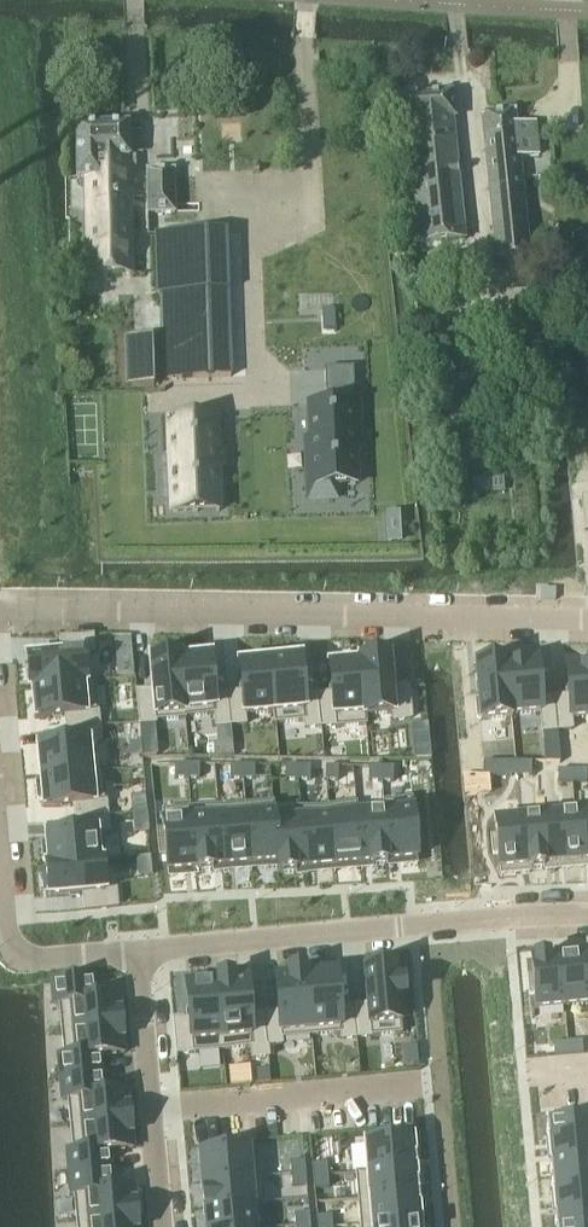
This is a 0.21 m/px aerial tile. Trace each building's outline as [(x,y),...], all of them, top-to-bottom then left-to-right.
[(394,99),(396,124),(406,123),(419,244),(464,240),(452,119),(454,119),(451,93),(394,99)] [(534,128),(515,130),(513,113),(481,116),(496,261),(529,257),(518,159),(538,157),(534,128)] [(125,127),(74,128),(75,180),(83,180),(86,277),(129,275),(126,169),(135,169),(134,158),(126,158),(125,127)] [(145,172),(146,215),(172,214),(171,172),(145,172)] [(193,234),(154,236),(156,295),(160,295),(163,380),(203,378),(200,293),(195,293),(193,234)] [(333,310),(321,311),(322,330),(334,330),(333,310)] [(549,325),(542,326),(545,349),(563,347),(561,332),(550,333),(549,325)] [(152,339),(127,340),(128,388),(153,387),(152,339)] [(325,405),(309,406),(311,457),(310,457),(312,500),(335,499),(334,487),(354,487),(353,452),(357,452),(355,404),(354,404),(354,403),(352,368),(324,369),(325,404),(325,405)] [(212,420),(163,422),(163,428),(165,428),(165,425),(168,425),(168,427),(173,427),(173,425),(176,425),(177,454),(170,455),(172,515),(197,514),(215,513),(218,513),(218,511),(218,502),(215,437),(212,437),(212,420)] [(472,480),(473,494),(503,492),(502,478),(472,480)] [(61,656),(27,658),(30,688),(95,683),(95,681),(87,682),(85,682),(82,654),(85,654),(94,653),(92,636),(59,639),(61,656)] [(130,641),(115,643),(116,655),(131,654),(130,641)] [(364,660),(359,660),(365,725),(366,725),(365,718),(365,715),(392,713),(392,716),(393,721),(411,719),(408,686),(392,688),(389,658),(382,658),(382,655),(382,653),(364,655),(364,657),(364,660)] [(180,657),(179,658),(185,718),(186,718),(186,717),(214,714),(215,727),(230,726),(227,693),(216,694),(213,694),(209,656),(180,659),(180,657)] [(239,692),(227,693),(230,726),(245,725),(244,715),(273,713),(274,724),(275,724),(269,661),(263,661),(263,656),(246,658),(246,663),(239,663),(242,692),(239,692)] [(152,690),(136,692),(139,725),(155,723),(155,721),(185,718),(179,658),(149,660),(152,690)] [(299,658),(269,661),(275,724),(303,721),(304,729),(320,728),(317,695),(306,696),(303,696),(299,658)] [(329,693),(317,695),(320,728),(335,726),(335,728),(365,725),(359,660),(358,660),(358,662),(353,662),(353,658),(336,659),(336,664),(329,665),(332,693),(329,693)] [(507,663),(505,664),(510,719),(512,719),(511,717),(540,714),(542,733),(557,732),(554,699),(539,700),(536,662),(507,665),(507,663)] [(478,702),(475,703),(476,720),(480,720),(480,721),(510,719),(505,664),(475,666),(478,702)] [(554,699),(557,732),(571,731),(571,721),(587,720),(587,667),(565,669),(568,698),(554,699)] [(95,683),(30,688),(30,690),(31,690),(34,718),(65,716),(65,718),(66,730),(99,727),(95,683)] [(67,745),(37,747),(39,778),(103,772),(103,770),(91,771),(89,743),(100,742),(99,727),(66,730),(67,742),(67,745)] [(140,744),(130,745),(130,756),(141,755),(140,744)] [(154,745),(141,747),(141,756),(155,755),(154,745)] [(429,749),(414,751),(415,760),(430,760),(429,749)] [(482,763),(482,777),(506,778),(507,763),(482,763)] [(507,763),(506,778),(518,778),(519,763),(507,763)] [(519,763),(518,778),(531,778),(531,763),(519,763)] [(174,765),(174,780),(186,780),(186,765),(174,765)] [(186,765),(186,780),(198,780),(199,765),(186,765)] [(230,766),(229,780),(242,781),(242,766),(230,766)] [(242,766),(242,781),(254,781),(254,766),(242,766)] [(285,767),(285,781),(297,781),(297,767),(285,767)] [(297,767),(297,781),(309,782),(309,767),(297,767)] [(325,767),(325,782),(337,782),(337,767),(325,767)] [(368,768),(368,783),(380,783),(380,768),(368,768)] [(380,768),(380,783),(392,783),(392,768),(380,768)] [(557,771),(557,783),(571,784),(571,771),(557,771)] [(571,771),(571,784),(586,784),(586,772),(571,771)] [(40,783),(35,784),(37,801),(42,800),(42,808),(73,805),(73,808),(74,819),(107,816),(103,772),(39,778),(40,783)] [(411,799),(383,802),(388,861),(416,859),(417,859),(415,843),(420,843),(418,825),(414,826),(411,799)] [(272,802),(245,805),(250,864),(277,862),(277,869),(277,871),(278,871),(272,802)] [(273,802),(272,802),(278,871),(280,871),(280,874),(295,872),(295,870),(306,869),(300,809),(274,812),(273,802)] [(356,804),(355,804),(361,864),(371,863),(371,865),(387,864),(386,861),(388,861),(383,802),(382,802),(383,813),(357,816),(356,804)] [(355,804),(328,807),(333,866),(361,864),(355,804)] [(245,805),(217,807),(223,867),(250,864),(245,805)] [(217,807),(190,810),(195,869),(197,869),(197,872),(212,870),(212,868),(223,867),(217,807)] [(328,807),(300,809),(306,869),(333,866),(328,807)] [(190,810),(161,812),(166,872),(167,872),(195,869),(190,810)] [(574,815),(579,864),(587,863),(587,814),(574,815)] [(574,815),(548,818),(553,866),(579,864),(574,815)] [(45,844),(41,844),(42,862),(47,861),(47,865),(46,865),(46,867),(105,861),(103,832),(108,831),(107,816),(74,819),(75,831),(75,834),(45,836),(45,844)] [(548,818),(522,820),(527,868),(529,868),(529,871),(543,869),(543,867),(553,866),(548,818)] [(495,838),(490,838),(492,856),(497,856),(498,871),(527,868),(522,820),(494,823),(495,838)] [(149,858),(137,859),(139,877),(151,875),(149,858)] [(105,861),(46,867),(49,897),(82,894),(84,910),(117,907),(115,890),(107,891),(104,891),(101,863),(104,863),(105,863),(105,861)] [(559,961),(563,1009),(587,1006),(587,990),(585,958),(559,961)] [(532,978),(526,978),(528,997),(533,996),(535,1011),(563,1009),(559,961),(548,962),(548,959),(533,960),(534,963),(530,963),(532,978)] [(364,1004),(353,1005),(356,1038),(402,1034),(398,999),(403,999),(402,983),(397,984),(395,967),(364,970),(366,994),(367,1004),(364,1004)] [(275,1012),(263,1013),(267,1046),(281,1045),(281,1039),(311,1036),(305,975),(304,975),(304,973),(288,974),(289,977),(275,978),(278,1012),(275,1012)] [(335,973),(305,975),(311,1036),(340,1034),(341,1040),(356,1038),(353,1005),(341,1006),(338,1007),(337,997),(335,973)] [(93,979),(51,983),(53,1006),(59,1006),(61,1031),(122,1025),(121,1011),(120,1011),(119,997),(94,999),(93,979)] [(217,983),(216,983),(222,1050),(250,1048),(251,1059),(268,1058),(267,1046),(263,1013),(252,1014),(249,1015),(246,981),(232,982),(232,979),(217,981),(217,983)] [(186,1020),(173,1022),(176,1055),(222,1050),(216,983),(186,986),(189,1020),(186,1020)] [(63,1056),(58,1057),(60,1079),(101,1075),(100,1057),(124,1054),(123,1040),(122,1025),(61,1031),(63,1056)] [(581,1042),(567,1044),(568,1056),(582,1054),(581,1042)] [(567,1044),(552,1045),(553,1057),(568,1056),(567,1044)] [(268,1070),(255,1071),(256,1085),(269,1084),(268,1070)] [(101,1075),(60,1079),(62,1101),(67,1101),(70,1126),(131,1121),(130,1106),(129,1106),(128,1092),(103,1094),(101,1075)] [(72,1152),(67,1152),(69,1174),(110,1171),(108,1152),(133,1150),(132,1135),(131,1121),(70,1126),(72,1152)] [(545,1125),(547,1141),(548,1141),(549,1154),(587,1150),(587,1121),(545,1125)] [(366,1172),(354,1173),(355,1174),(415,1169),(415,1168),(414,1159),(414,1157),(413,1158),(412,1140),(363,1145),(366,1172)] [(248,1150),(200,1154),(202,1183),(262,1178),(262,1176),(250,1178),(248,1150)] [(549,1154),(550,1165),(549,1165),(550,1180),(587,1176),(587,1150),(549,1154)] [(304,1162),(289,1163),(290,1175),(305,1174),(304,1162)] [(326,1165),(311,1166),(313,1178),(327,1177),(326,1165)] [(415,1169),(355,1174),(357,1200),(418,1195),(418,1193),(417,1184),(417,1183),(415,1183),(414,1170),(415,1170),(415,1169)] [(110,1171),(69,1174),(71,1197),(74,1196),(76,1222),(137,1216),(136,1202),(135,1202),(134,1187),(112,1189),(110,1171)] [(305,1174),(290,1175),(291,1187),(306,1186),(305,1174)] [(550,1180),(551,1195),(552,1195),(553,1206),(587,1203),(587,1176),(550,1180)] [(327,1177),(313,1178),(314,1190),(328,1189),(327,1177)] [(262,1178),(202,1183),(203,1194),(202,1194),(203,1209),(205,1209),(264,1204),(262,1178)] [(418,1195),(357,1200),(359,1226),(419,1221),(418,1207),(419,1207),(419,1205),(418,1197),(418,1195)] [(553,1206),(554,1217),(553,1217),(554,1226),(587,1226),(587,1203),(553,1206)] [(205,1209),(206,1226),(255,1226),(253,1206),(264,1205),(264,1204),(205,1209)] [(294,1215),(295,1226),(300,1226),(309,1226),(308,1214),(294,1215)] [(137,1216),(76,1222),(77,1226),(138,1226),(137,1216)] [(316,1218),(317,1226),(332,1226),(331,1217),(316,1218)]
